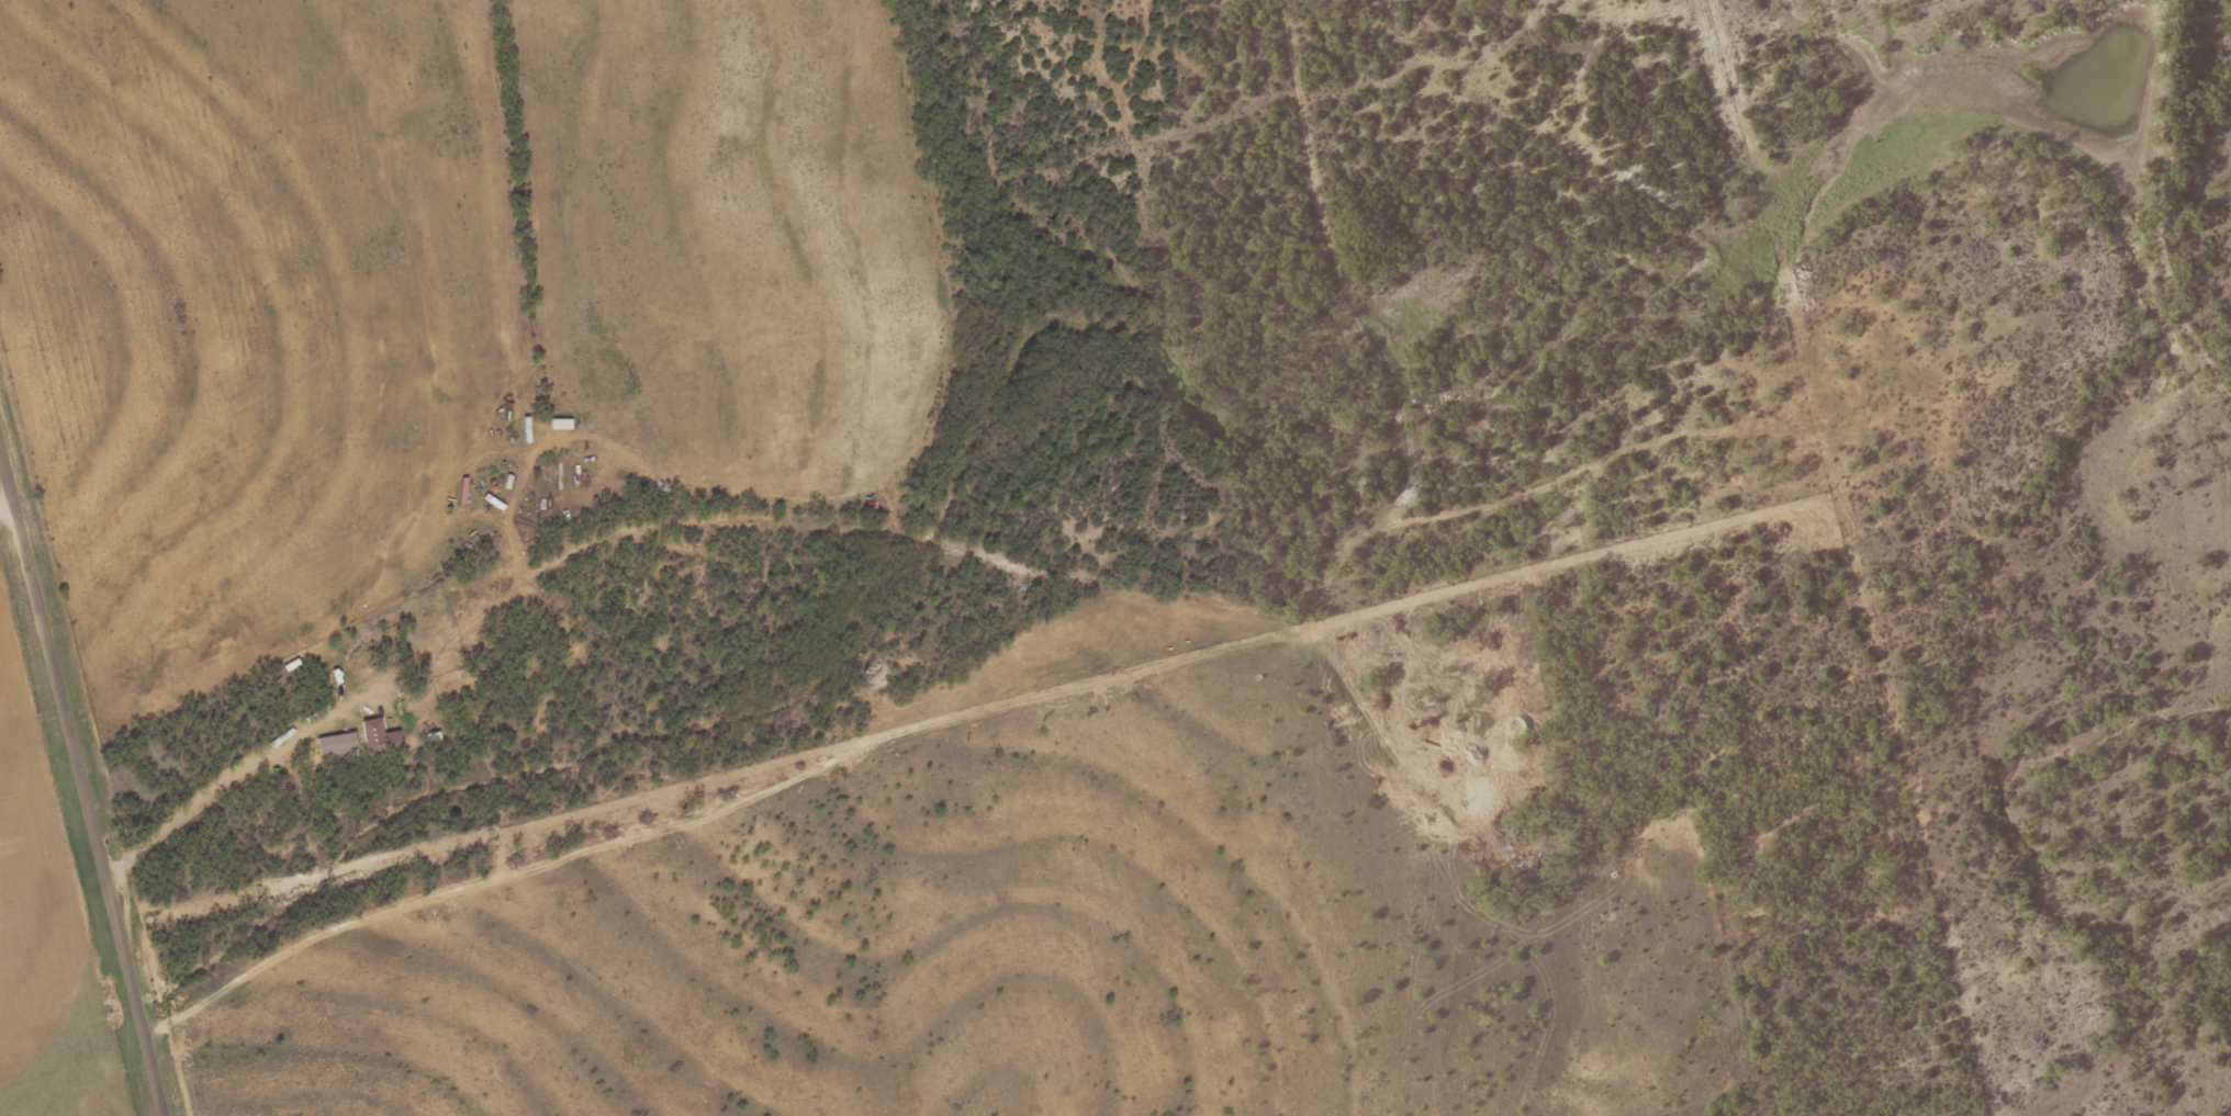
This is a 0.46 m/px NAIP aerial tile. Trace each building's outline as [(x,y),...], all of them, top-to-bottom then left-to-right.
[(324,754),(336,752),(337,760),(351,758),(349,749),(361,747),(358,731),(321,737),(324,754)]
